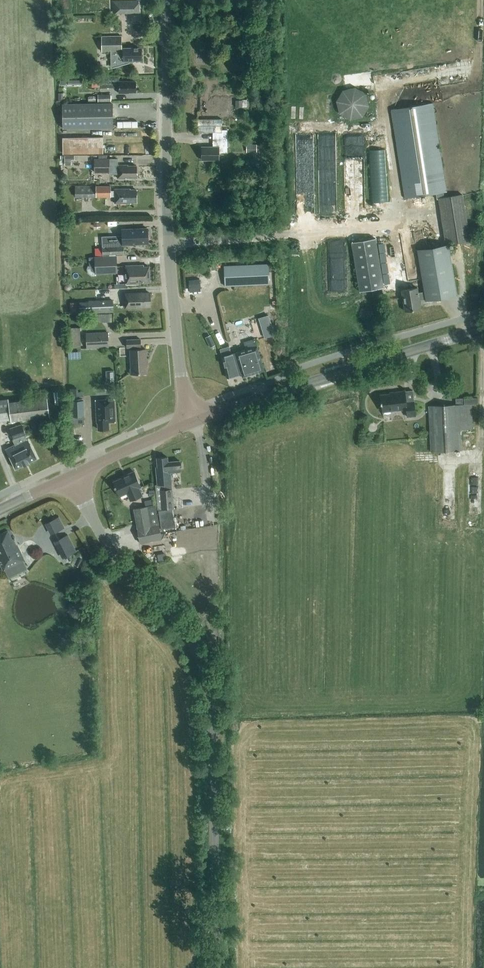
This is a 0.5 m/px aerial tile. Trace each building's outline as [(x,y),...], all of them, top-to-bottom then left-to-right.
[(112,51),(112,68),(137,61),(143,61),(143,47),(123,47),(123,35),(102,36),(103,52),(112,51)] [(119,81),(119,77),(99,78),(100,87),(119,86),(119,93),(129,92),(129,91),(136,91),(136,82),(128,82),(128,81),(119,81)] [(374,111),(365,83),(337,93),(345,120),(374,111)] [(63,103),(63,128),(113,128),(113,102),(63,103)] [(437,199),(438,199),(445,244),(470,240),(463,195),(444,197),(444,192),(446,191),(433,103),(391,109),(405,198),(436,193),(437,199)] [(222,130),(222,119),(222,118),(198,118),(198,119),(198,132),(213,132),(213,146),(202,146),(202,160),(219,160),(219,152),(227,152),(227,130),(222,130)] [(63,153),(103,153),(103,137),(63,137),(63,153)] [(249,142),(248,151),(259,151),(259,143),(249,142)] [(387,148),(371,149),(374,201),(389,200),(387,148)] [(60,155),(60,160),(65,160),(65,164),(72,164),(71,159),(75,159),(76,160),(78,160),(78,155),(60,155)] [(95,159),(95,172),(109,172),(109,174),(118,174),(118,178),(126,178),(126,177),(137,177),(137,166),(128,166),(128,165),(118,165),(118,159),(107,159),(99,159),(95,159)] [(111,186),(74,186),(74,196),(95,196),(95,197),(115,197),(115,203),(131,203),(131,202),(137,202),(137,190),(130,190),(130,189),(115,189),(115,191),(111,191),(111,186)] [(123,238),(103,239),(104,254),(124,253),(123,244),(148,243),(148,237),(150,235),(150,230),(148,228),(122,229),(123,238)] [(360,291),(383,287),(375,238),(352,242),(360,291)] [(421,308),(419,299),(425,298),(425,300),(456,295),(448,244),(417,249),(424,292),(418,293),(417,287),(401,290),(405,311),(421,308)] [(346,267),(346,249),(331,249),(331,272),(336,271),(336,275),(335,275),(335,287),(346,287),(346,267)] [(116,256),(94,257),(95,271),(95,273),(117,272),(116,256)] [(224,265),(225,286),(270,284),(269,263),(224,265)] [(144,266),(144,265),(126,266),(127,284),(139,284),(139,282),(150,282),(149,266),(144,266)] [(200,279),(189,280),(190,292),(201,291),(200,279)] [(143,293),(143,292),(125,293),(125,308),(144,307),(144,306),(151,306),(150,293),(143,293)] [(79,313),(114,312),(113,300),(88,301),(88,302),(79,303),(79,313)] [(268,314),(258,317),(264,336),(274,333),(268,314)] [(83,346),(83,326),(71,326),(71,346),(83,346)] [(87,348),(109,347),(108,332),(86,333),(87,348)] [(214,345),(209,335),(204,337),(209,348),(214,345)] [(139,349),(139,347),(141,347),(141,339),(127,339),(127,347),(131,347),(131,350),(130,350),(131,374),(147,373),(146,349),(139,349)] [(264,370),(257,346),(255,339),(244,342),(246,349),(231,354),(229,346),(220,349),(227,378),(242,373),(243,377),(264,370)] [(69,350),(70,359),(83,359),(83,349),(69,350)] [(108,369),(108,381),(116,381),(115,369),(108,369)] [(80,397),(80,388),(70,389),(70,397),(80,397)] [(406,402),(405,392),(405,391),(394,392),(394,393),(381,395),(383,411),(407,409),(407,417),(415,416),(414,401),(406,402)] [(47,398),(9,402),(9,399),(0,400),(0,422),(11,420),(11,421),(50,417),(47,398)] [(459,405),(464,404),(464,398),(456,399),(456,405),(429,406),(432,452),(462,450),(459,405)] [(97,422),(98,422),(98,429),(109,429),(108,422),(115,421),(114,399),(96,400),(97,422)] [(72,417),(84,416),(83,401),(72,401),(72,417)] [(26,435),(27,435),(23,424),(11,429),(15,439),(13,440),(15,445),(6,449),(16,469),(37,458),(26,435)] [(156,484),(158,509),(174,507),(171,472),(181,471),(180,460),(168,461),(167,457),(157,458),(158,469),(156,469),(158,484),(156,484)] [(142,495),(139,487),(141,487),(134,471),(126,475),(126,476),(113,481),(120,496),(127,493),(130,500),(142,495)] [(156,509),(156,508),(156,505),(155,505),(146,507),(134,509),(140,543),(162,539),(156,509)] [(161,529),(175,527),(172,508),(158,510),(161,529)] [(65,537),(61,530),(65,528),(59,517),(44,524),(62,559),(77,552),(68,535),(65,537)] [(8,530),(0,534),(0,563),(4,571),(25,561),(14,539),(12,540),(8,530)]
